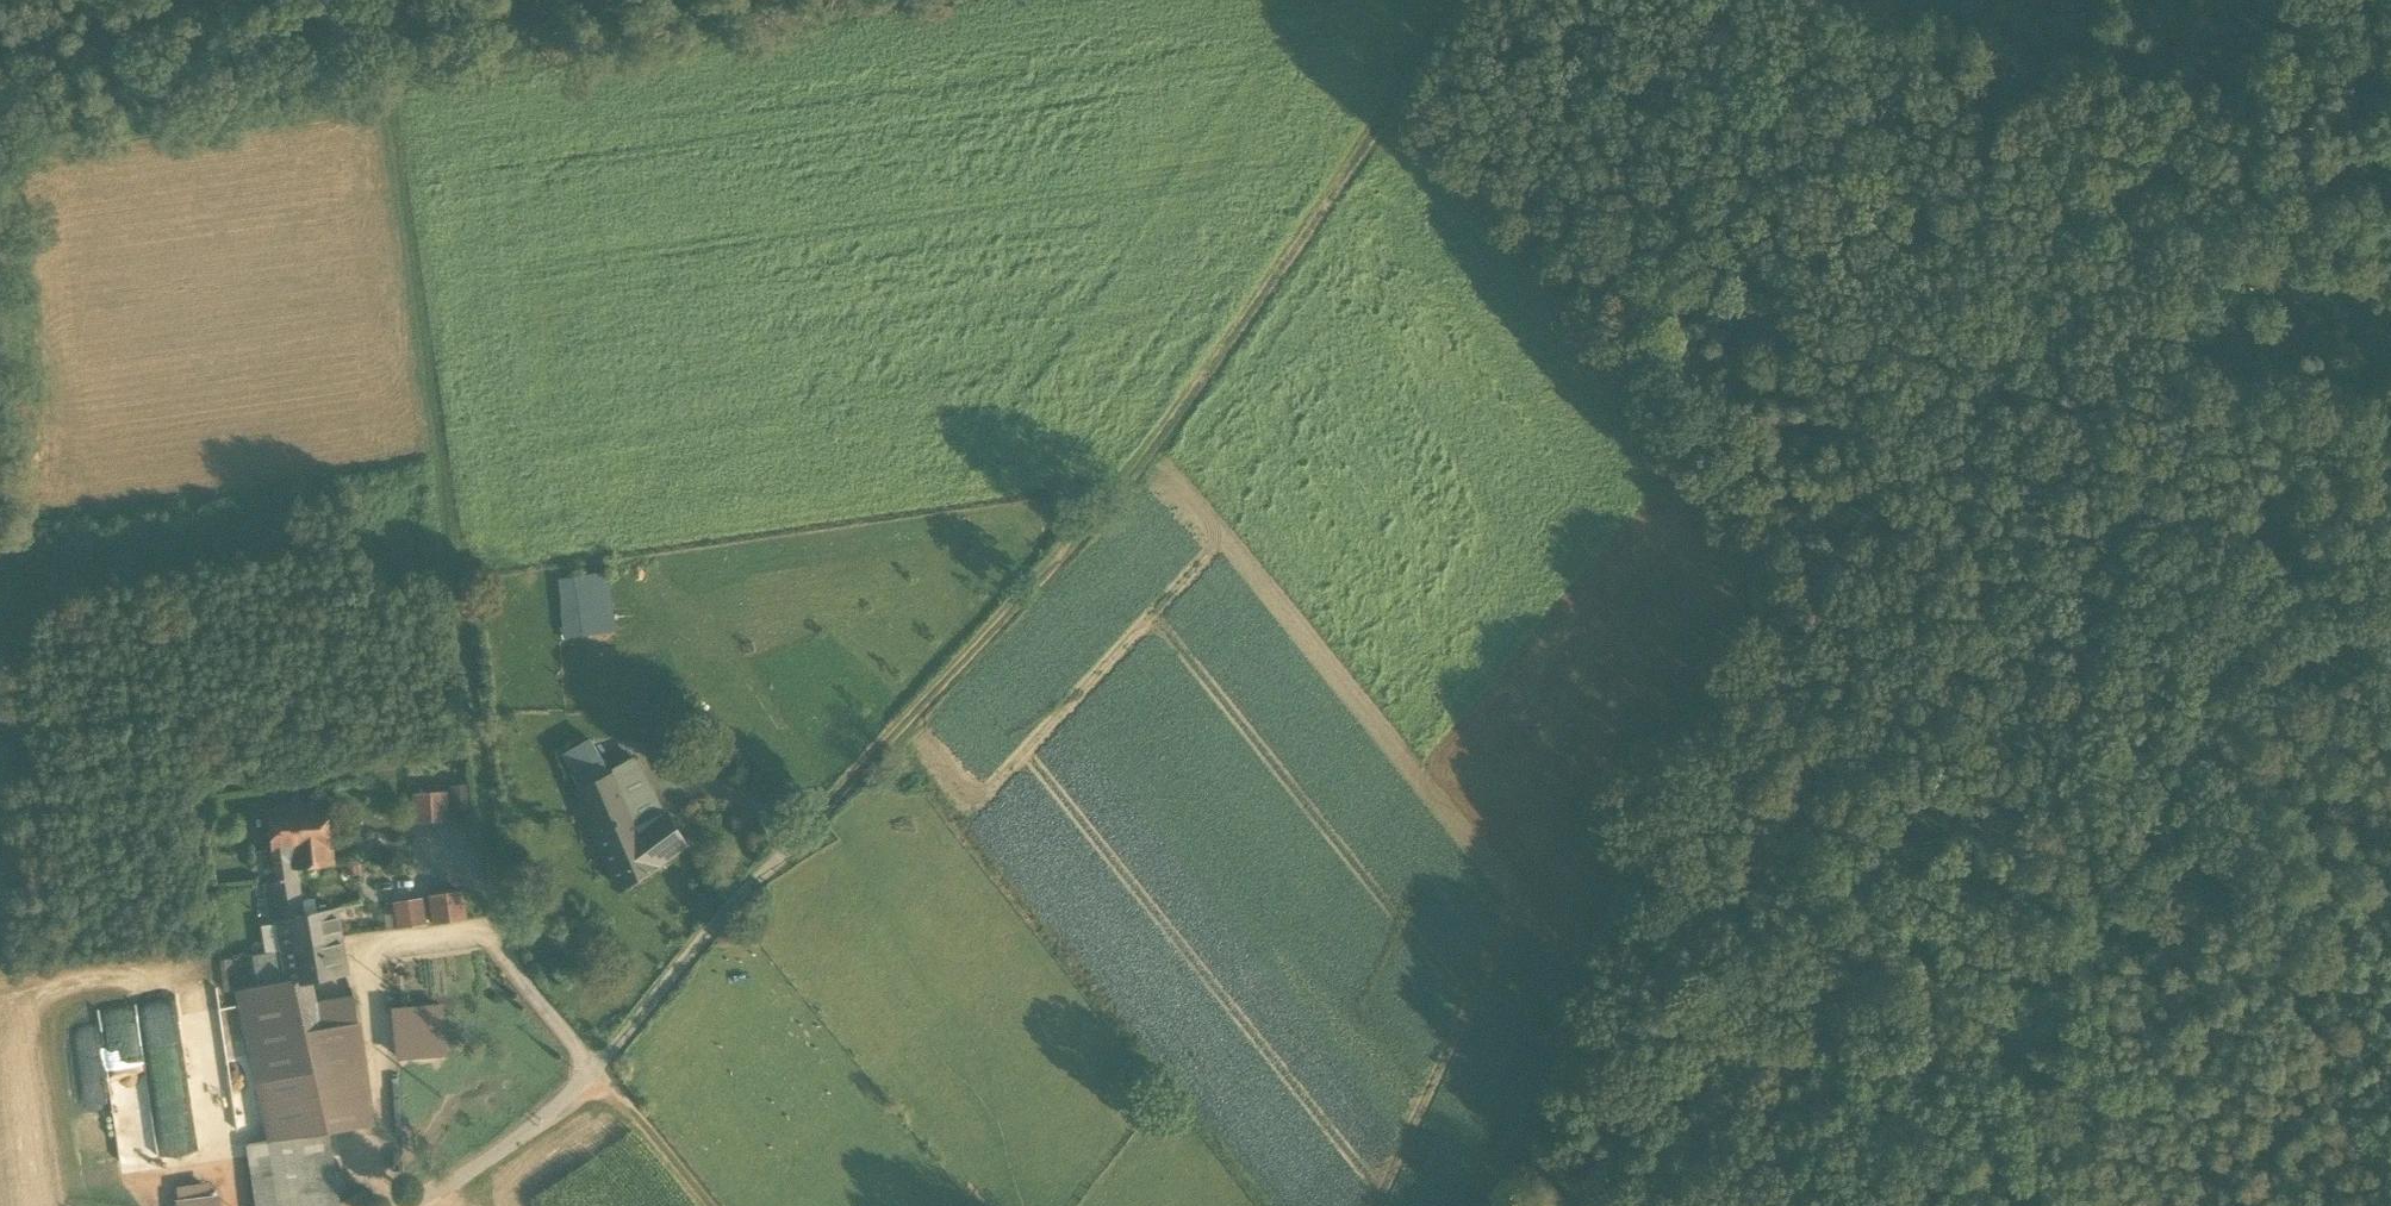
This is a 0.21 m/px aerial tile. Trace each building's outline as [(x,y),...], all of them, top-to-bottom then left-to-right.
[(611,571),(556,579),(564,637),(619,630),(611,571)] [(635,759),(614,770),(605,775),(579,789),(593,822),(599,835),(634,816),(635,815),(619,782),(641,770),(635,759)] [(572,774),(579,789),(605,775),(597,760),(572,774)] [(642,830),(662,818),(641,770),(619,782),(635,815),(634,816),(642,830)] [(413,793),(415,823),(446,821),(444,791),(413,793)] [(270,848),(272,848),(292,847),(295,868),(330,864),(324,805),(266,808),(270,848)] [(642,830),(659,863),(686,843),(668,814),(662,818),(642,830)] [(599,835),(622,888),(641,876),(659,863),(642,830),(634,816),(599,835)] [(297,882),(295,868),(292,847),(272,848),(277,880),(263,882),(270,923),(276,922),(276,920),(302,915),(296,882),(297,882)] [(429,894),(433,924),(464,920),(460,890),(429,894)] [(385,902),(393,928),(422,919),(415,893),(385,902)] [(334,908),(302,915),(276,920),(276,922),(280,950),(339,937),(334,908)] [(339,938),(280,950),(285,982),(285,984),(309,979),(345,972),(339,938)] [(272,984),(285,982),(280,950),(250,955),(256,987),(272,984)] [(285,982),(272,984),(298,1111),(320,1109),(366,1102),(362,1062),(363,1062),(357,1025),(320,1030),(315,1003),(309,979),(285,984),(285,982)] [(269,1140),(270,1140),(323,1132),(320,1109),(298,1111),(272,984),(256,987),(245,989),(239,990),(257,1081),(269,1140)] [(353,997),(315,1003),(320,1030),(357,1025),(353,997)] [(393,1010),(397,1057),(445,1054),(440,1006),(393,1010)] [(323,1132),(270,1140),(280,1205),(338,1205),(337,1203),(326,1132),(323,1132)] [(270,1140),(269,1140),(248,1143),(257,1205),(280,1205),(270,1140)] [(338,1205),(374,1205),(369,1186),(337,1203),(338,1205)] [(216,1197),(179,1203),(180,1205),(217,1205),(216,1197)]
